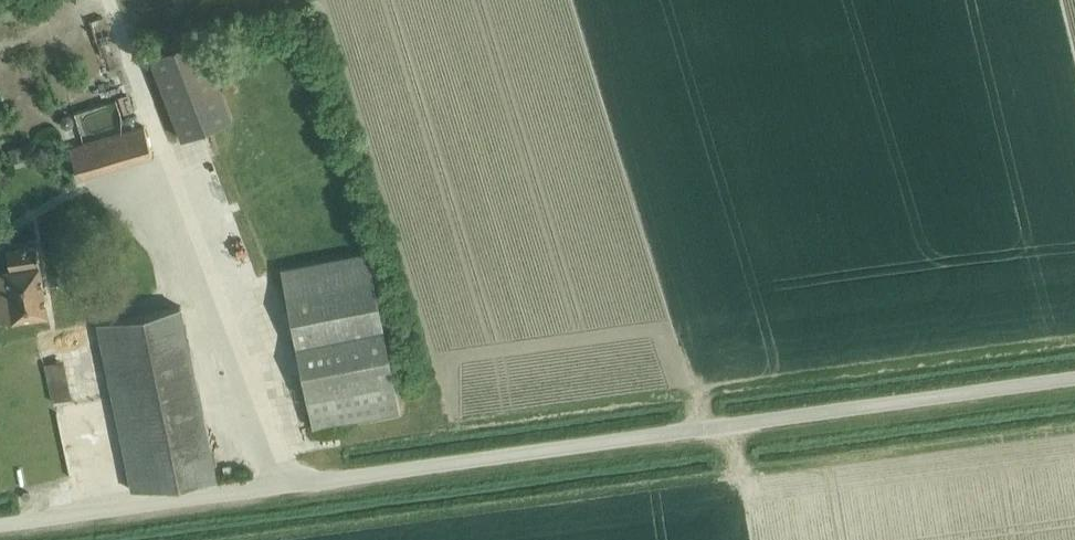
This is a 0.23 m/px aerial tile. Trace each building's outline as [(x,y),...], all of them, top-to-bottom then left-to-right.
[(199,37),(149,57),(181,138),(231,118),(221,94),(208,59),(199,37)] [(129,92),(119,95),(124,112),(134,109),(129,92)] [(64,115),(62,119),(63,124),(68,126),(72,125),(75,121),(73,116),(69,113),(64,115)] [(70,147),(78,175),(151,153),(143,125),(70,147)] [(24,144),(8,148),(11,160),(27,157),(24,144)] [(0,270),(0,320),(46,312),(35,245),(6,250),(9,268),(0,270)] [(296,347),(383,329),(367,250),(280,267),(311,426),(398,409),(393,381),(307,399),(296,347)] [(97,324),(132,488),(216,477),(180,307),(97,324)] [(393,381),(383,329),(296,347),(307,399),(393,381)] [(72,345),(52,349),(59,387),(79,384),(72,345)] [(72,422),(83,419),(76,395),(65,399),(72,422)]
